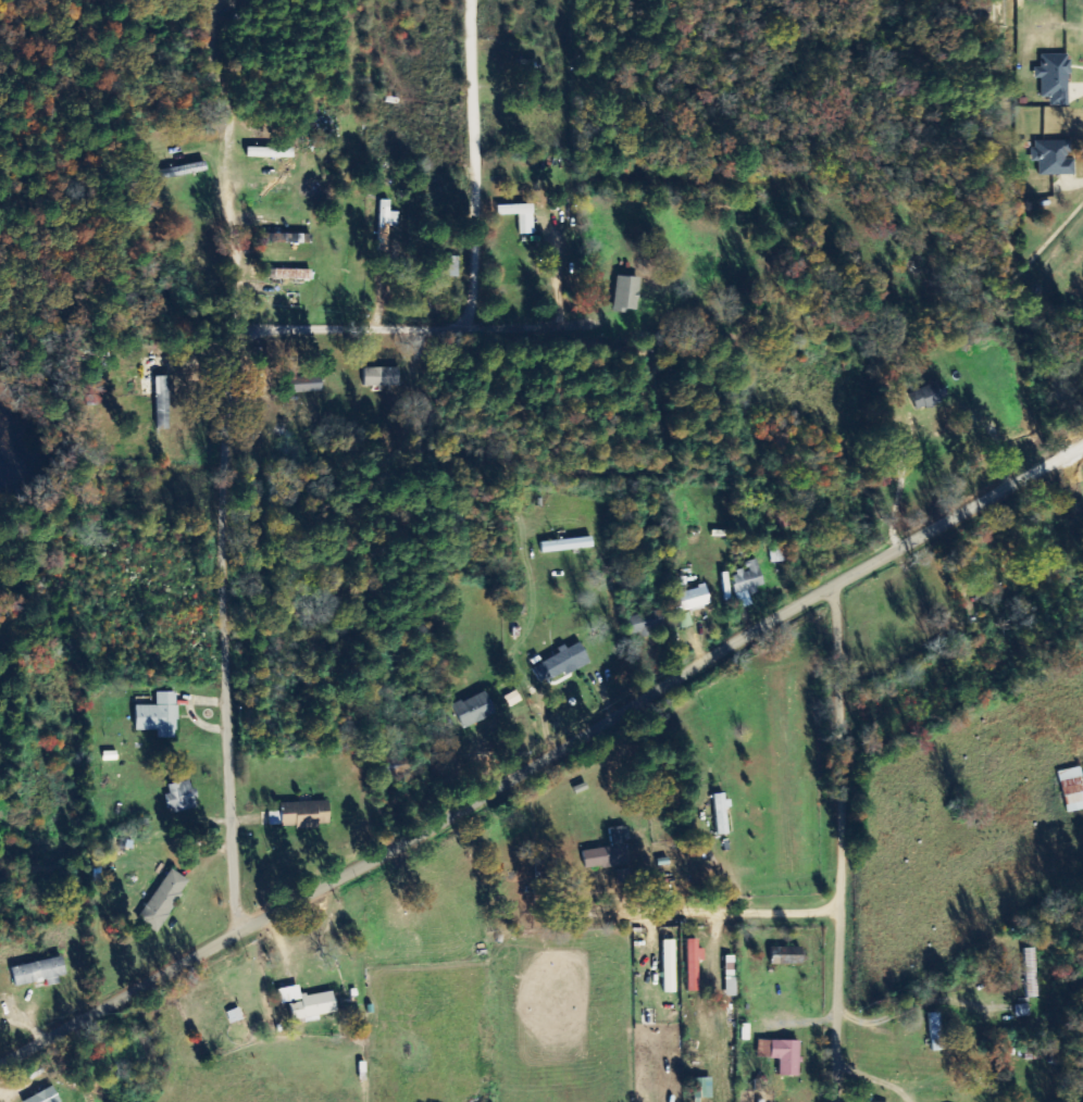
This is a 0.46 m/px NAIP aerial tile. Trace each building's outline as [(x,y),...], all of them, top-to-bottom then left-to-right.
[(1051,107),(1070,107),(1069,55),(1041,56),(1042,68),(1035,68),(1035,79),(1042,79),(1043,99),(1051,99),(1051,107)] [(1040,176),(1075,176),(1075,159),(1071,159),(1070,142),(1034,142),(1034,162),(1040,162),(1040,176)] [(391,226),(399,227),(399,213),(391,212),(391,201),(380,201),(378,253),(390,253),(391,226)] [(533,206),(497,207),(497,217),(520,216),(520,236),(534,235),(533,206)] [(265,244),(305,245),(305,243),(313,243),(313,235),(265,235),(265,244)] [(460,257),(446,257),(445,278),(459,279),(460,257)] [(312,281),(313,271),(271,270),(271,280),(312,281)] [(640,313),(641,278),(617,278),(616,313),(640,313)] [(365,388),(401,387),(400,368),(364,369),(365,388)] [(158,430),(171,429),(169,377),(143,378),(144,396),(157,395),(158,430)] [(323,380),(291,379),(291,393),(323,394),(323,380)] [(917,412),(949,398),(941,380),(910,394),(917,412)] [(541,543),(542,554),(594,548),(593,537),(541,543)] [(751,596),(759,594),(757,588),(764,586),(758,559),(745,562),(747,571),(730,575),(738,609),(753,606),(751,596)] [(674,593),(677,613),(711,607),(707,587),(674,593)] [(666,631),(661,610),(629,618),(633,639),(666,631)] [(681,629),(693,627),(691,613),(678,615),(681,629)] [(561,655),(533,667),(541,685),(590,663),(581,642),(559,651),(561,655)] [(453,707),(464,730),(497,714),(485,691),(453,707)] [(136,706),(137,731),(158,731),(158,739),(178,739),(178,692),(157,692),(157,706),(136,706)] [(1081,767),(1058,773),(1068,814),(1082,810),(1082,776),(1081,767)] [(171,795),(166,796),(171,815),(197,808),(190,781),(169,786),(171,795)] [(716,836),(729,835),(728,794),(714,795),(716,836)] [(331,826),(330,802),(282,803),(282,812),(269,812),(270,827),(331,826)] [(613,847),(584,851),(586,870),(630,865),(625,827),(610,829),(613,847)] [(138,920),(157,933),(190,882),(171,869),(138,920)] [(618,871),(618,884),(630,884),(630,870),(618,871)] [(700,992),(700,962),(705,962),(705,950),(699,950),(699,940),(688,940),(688,992),(700,992)] [(676,993),(675,941),(664,941),(665,993),(676,993)] [(804,948),(772,949),(772,966),(804,965),(804,948)] [(12,967),(16,988),(47,982),(48,987),(60,985),(59,977),(67,976),(64,958),(12,967)] [(334,991),(302,997),(300,986),(279,989),(281,1005),(289,1003),(292,1023),(320,1019),(319,1016),(337,1013),(334,991)] [(1017,1018),(1031,1016),(1030,1005),(1016,1006),(1017,1018)] [(942,1014),(930,1014),(931,1052),(944,1051),(942,1014)] [(801,1041),(759,1041),(758,1058),(781,1059),(780,1076),(800,1077),(801,1041)] [(713,1078),(695,1079),(695,1101),(713,1101),(713,1078)] [(53,1087),(25,1101),(61,1101),(53,1087)]
